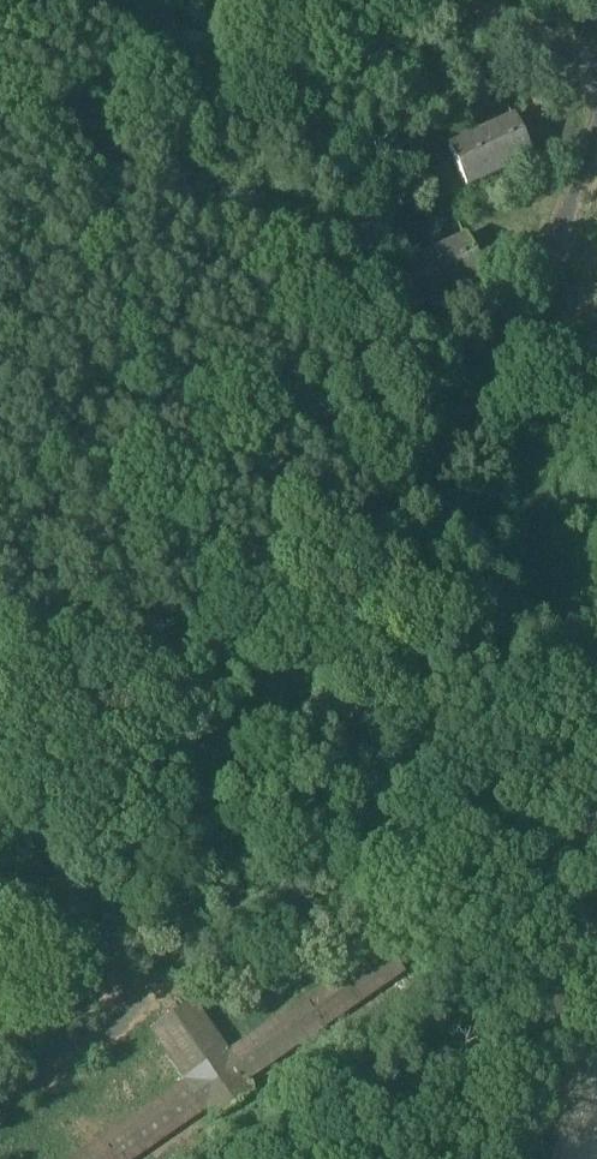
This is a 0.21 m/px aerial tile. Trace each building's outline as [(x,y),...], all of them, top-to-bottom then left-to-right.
[(513,119),(480,134),(499,175),(532,160),(513,119)] [(480,134),(447,150),(466,191),(499,175),(480,134)] [(464,239),(432,254),(451,295),(483,280),(464,239)] [(432,254),(400,269),(418,309),(451,295),(432,254)] [(191,1003),(151,1030),(188,1083),(78,1158),(134,1158),(206,1110),(214,1122),(254,1094),(245,1081),(403,972),(385,946),(227,1055),(191,1003)]
